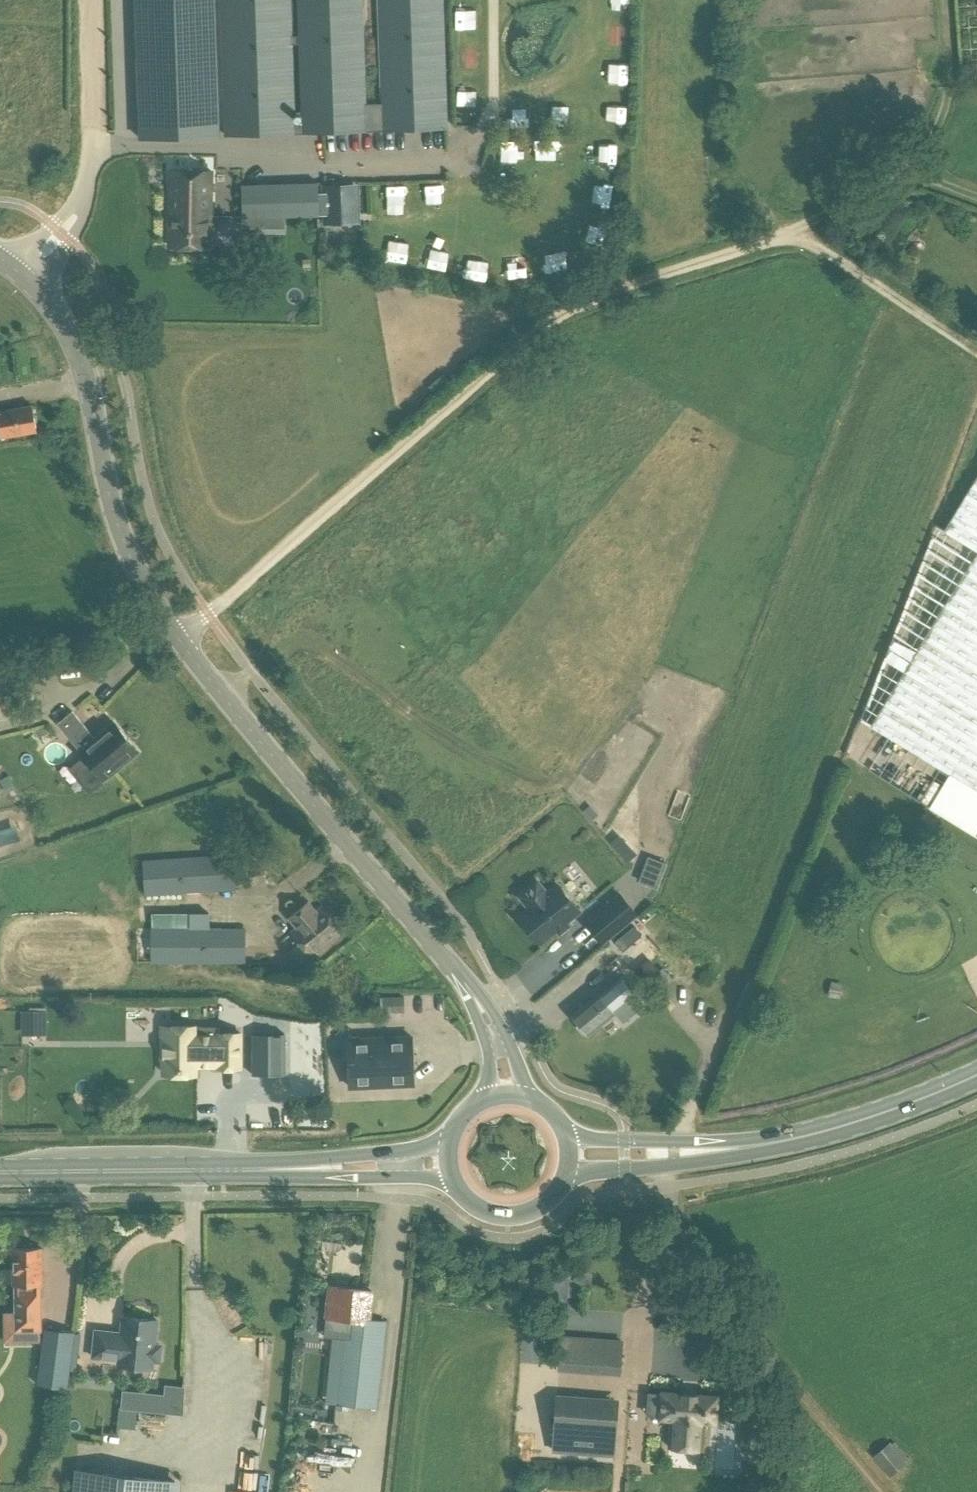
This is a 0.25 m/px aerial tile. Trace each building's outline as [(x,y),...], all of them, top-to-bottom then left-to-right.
[(213,17),(213,0),(134,0),(135,27),(139,138),(216,136),(213,17)] [(226,134),(292,132),(289,0),(222,0),(226,134)] [(301,131),(447,127),(443,0),(379,0),(382,99),(364,100),(361,0),(298,0),(301,131)] [(446,1),(446,19),(466,20),(466,1),(446,1)] [(133,54),(131,36),(122,37),(124,55),(133,54)] [(599,45),(599,65),(614,66),(614,45),(599,45)] [(170,169),(168,245),(211,246),(212,170),(170,169)] [(321,181),(243,184),(244,225),(262,225),(262,218),(322,217),(321,181)] [(359,183),(323,184),(324,222),(360,221),(359,183)] [(0,411),(0,431),(1,437),(37,431),(32,405),(0,411)] [(869,729),(947,777),(976,795),(976,480),(943,533),(976,553),(869,729)] [(976,553),(943,533),(935,529),(862,725),(869,729),(976,553)] [(70,712),(57,723),(105,779),(138,750),(114,722),(95,737),(87,728),(86,730),(70,712)] [(947,777),(930,805),(976,834),(976,795),(947,777)] [(234,851),(142,858),(145,895),(237,888),(234,851)] [(649,856),(648,856),(638,881),(657,888),(666,863),(649,856)] [(534,908),(523,917),(544,943),(583,912),(574,900),(562,885),(551,894),(541,882),(524,896),(534,908)] [(605,939),(636,914),(620,894),(589,919),(605,939)] [(308,899),(288,916),(296,925),(290,930),(300,942),(313,957),(344,930),(321,903),(316,908),(308,899)] [(152,912),(152,925),(199,925),(208,925),(208,912),(152,912)] [(553,943),(562,957),(591,938),(581,924),(553,943)] [(246,925),(199,925),(152,925),(152,963),(246,962),(246,925)] [(613,1012),(633,996),(618,977),(598,993),(598,992),(572,1014),(580,1024),(578,1026),(583,1032),(586,1031),(588,1034),(614,1012),(613,1012)] [(404,995),(380,996),(381,1012),(405,1011),(404,995)] [(22,1012),(21,1029),(45,1029),(46,1012),(22,1012)] [(163,1041),(162,1058),(166,1058),(166,1074),(196,1074),(196,1062),(218,1062),(218,1067),(242,1067),(243,1033),(219,1033),(219,1035),(197,1035),(197,1026),(173,1026),(173,1042),(163,1041)] [(255,1032),(254,1073),(255,1073),(255,1072),(283,1073),(284,1073),(284,1032),(283,1032),(256,1032),(255,1032)] [(413,1037),(349,1039),(351,1087),(415,1084),(413,1037)] [(18,1311),(3,1311),(3,1342),(10,1342),(10,1347),(39,1346),(39,1341),(41,1341),(41,1282),(42,1282),(41,1247),(12,1248),(13,1283),(18,1283),(18,1311)] [(328,1285),(323,1336),(342,1338),(336,1401),(375,1406),(385,1321),(370,1319),(373,1290),(328,1285)] [(93,1329),(90,1356),(116,1359),(116,1364),(150,1368),(151,1360),(155,1361),(158,1358),(159,1347),(156,1344),(152,1343),(155,1320),(147,1319),(143,1318),(140,1315),(136,1314),(133,1316),(128,1317),(121,1316),(119,1334),(111,1333),(111,1331),(93,1329)] [(67,1388),(74,1332),(59,1330),(44,1328),(42,1347),(37,1384),(67,1388)] [(619,1371),(621,1341),(606,1340),(603,1370),(619,1371)] [(714,1421),(716,1397),(696,1395),(696,1394),(682,1392),(682,1394),(662,1393),(661,1417),(671,1417),(668,1446),(702,1449),(704,1420),(714,1421)] [(613,1455),(617,1405),(556,1400),(553,1450),(613,1455)] [(745,1407),(743,1432),(761,1434),(764,1409),(745,1407)] [(889,1443),(872,1456),(892,1479),(907,1466),(889,1443)] [(76,1467),(73,1491),(176,1491),(178,1479),(76,1467)] [(210,1491),(260,1491),(262,1473),(212,1468),(210,1491)]
